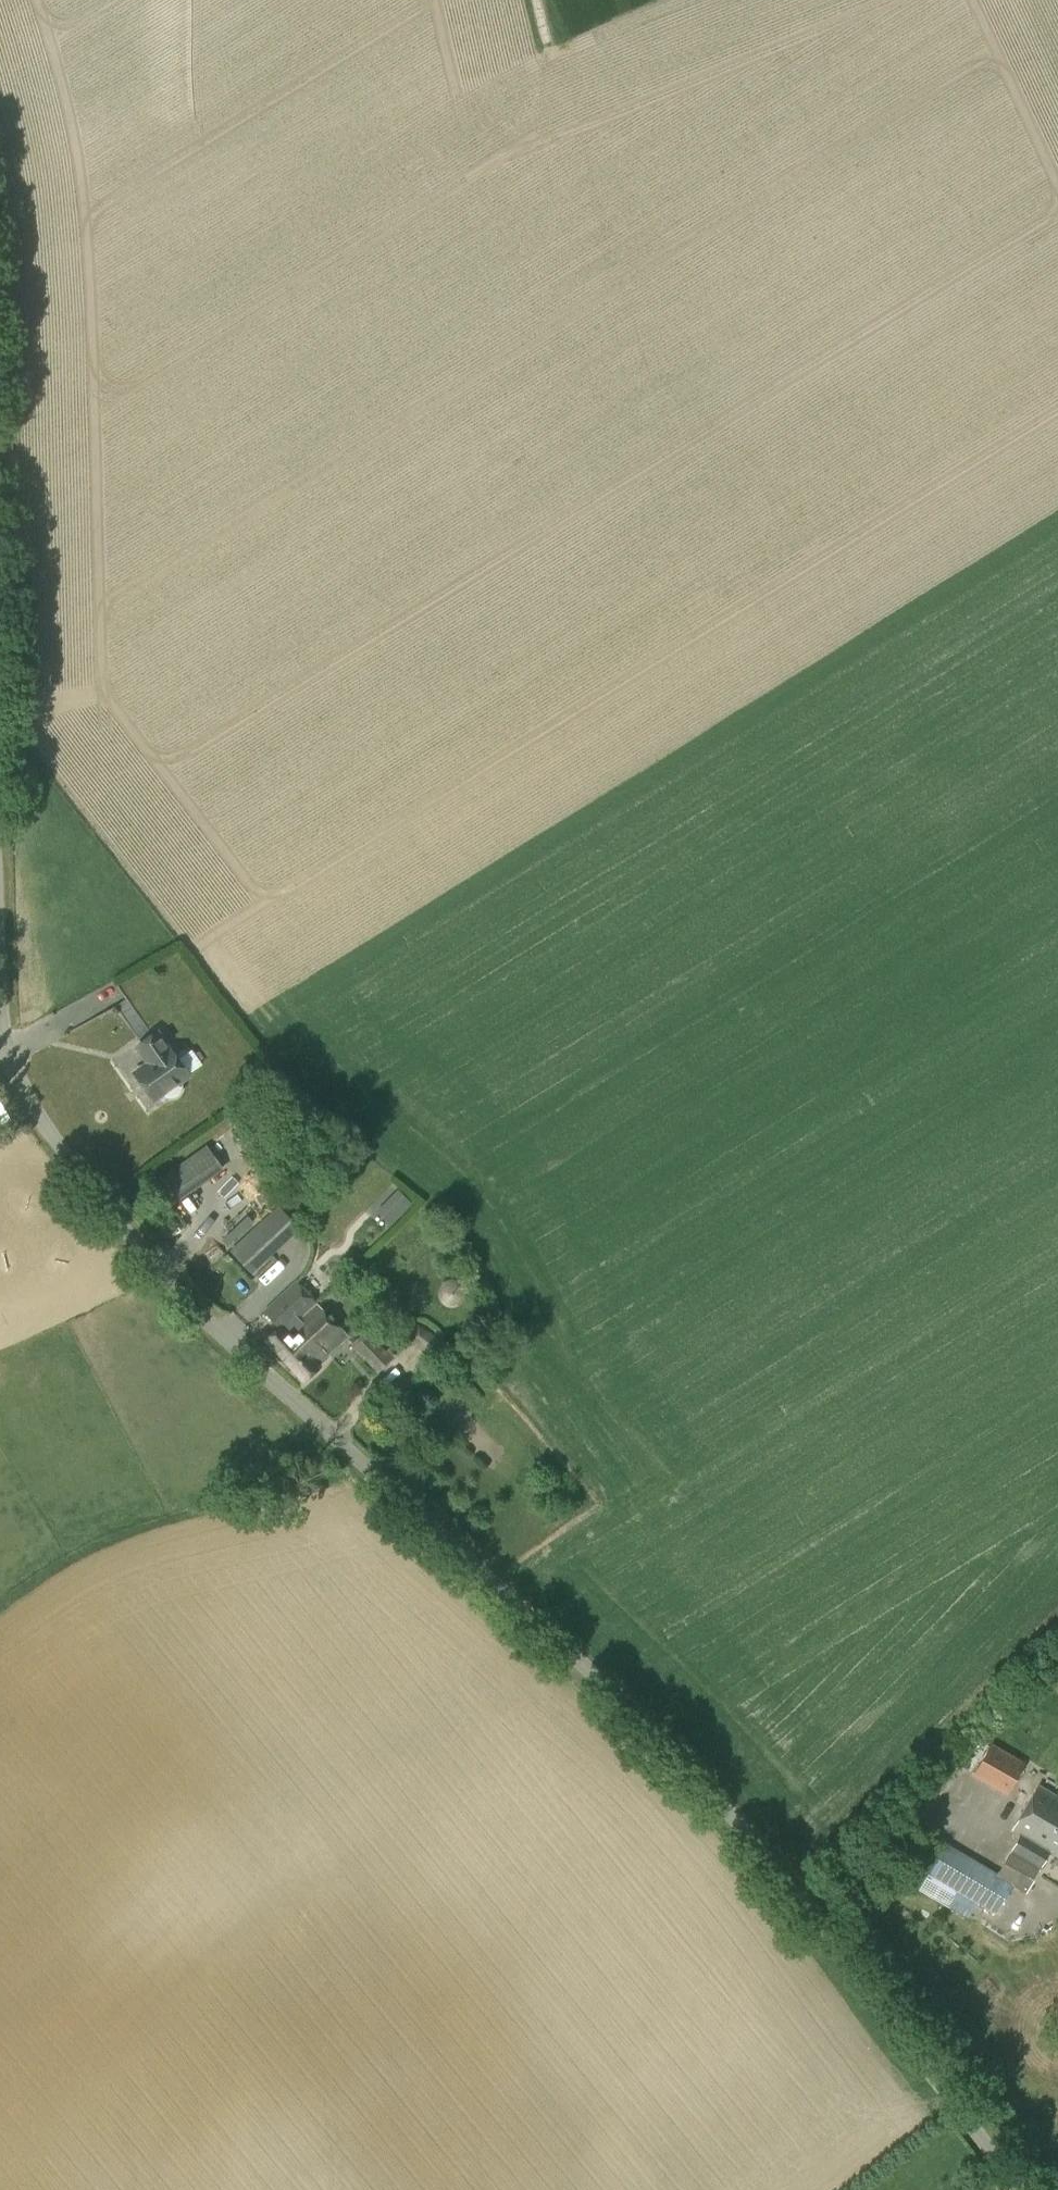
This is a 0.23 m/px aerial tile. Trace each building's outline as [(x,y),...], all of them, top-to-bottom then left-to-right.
[(180,1091),(182,1088),(182,1085),(182,1081),(180,1078),(188,1072),(158,1029),(137,1044),(149,1062),(136,1072),(153,1097),(162,1091),(164,1093),(168,1095),(171,1096),(174,1095),(178,1094),(180,1091)] [(208,1142),(157,1177),(172,1199),(224,1164),(208,1142)] [(399,1185),(376,1207),(390,1222),(413,1200),(399,1185)] [(251,1270),(261,1261),(258,1257),(293,1224),(278,1208),(232,1249),(251,1270)] [(316,1302),(295,1280),(263,1310),(279,1328),(267,1338),(305,1379),(318,1368),(315,1365),(348,1335),(317,1301),(316,1302)] [(377,1372),(392,1358),(365,1329),(350,1344),(377,1372)] [(1006,1795),(1025,1762),(991,1742),(972,1775),(1006,1795)] [(1011,1851),(1040,1867),(1041,1866),(1049,1851),(1057,1856),(1057,1797),(1037,1785),(1012,1829),(1020,1834),(1011,1851)] [(1025,1893),(1040,1867),(1011,1851),(998,1873),(945,1843),(927,1875),(995,1914),(1011,1885),(1025,1893)]
